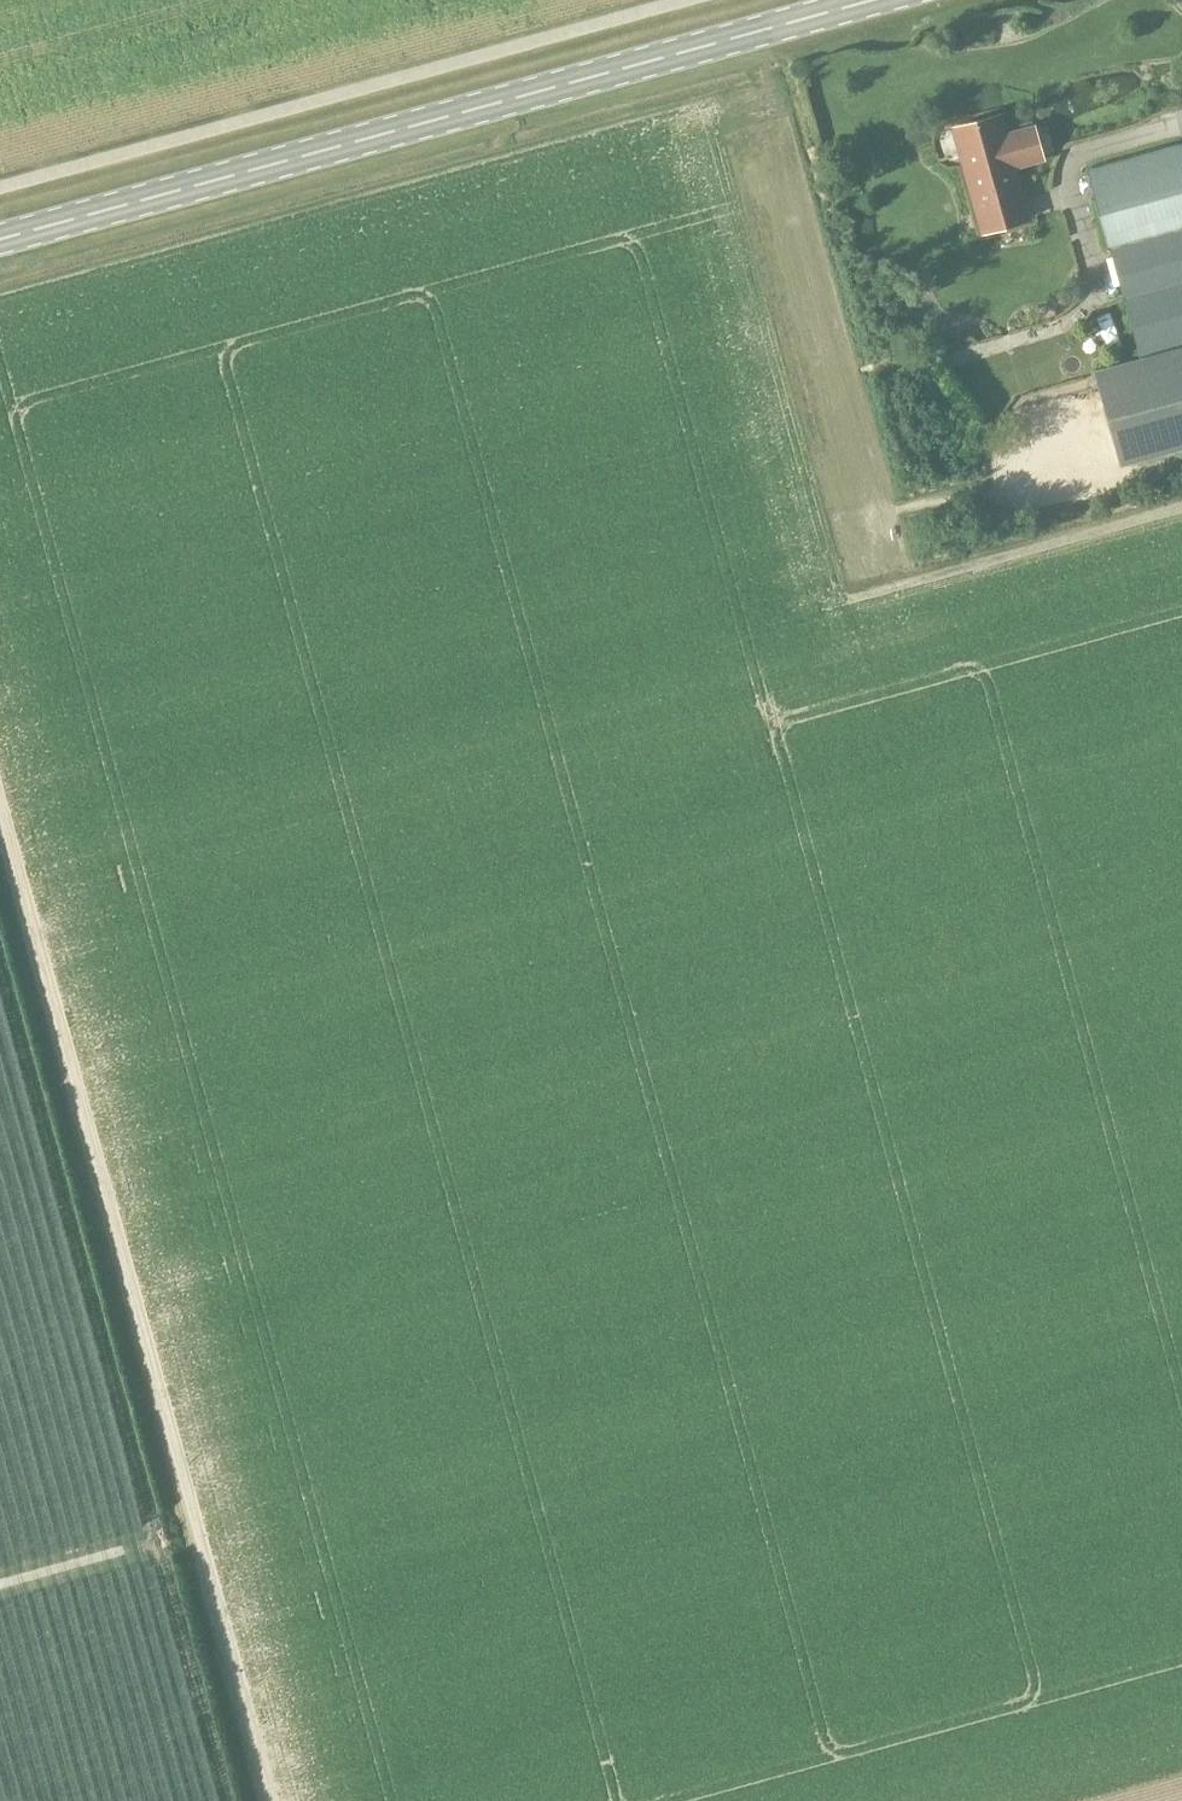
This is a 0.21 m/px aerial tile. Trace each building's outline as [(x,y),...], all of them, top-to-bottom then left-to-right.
[(1033,129),(1003,138),(998,117),(973,124),(967,122),(960,124),(955,129),(953,135),(955,142),(960,147),(983,230),(1026,219),(1011,165),(1041,157),(1033,129)] [(1181,230),(1181,149),(1180,143),(1089,169),(1111,249),(1181,230)] [(1111,249),(1109,250),(1140,358),(1094,370),(1120,464),(1181,448),(1181,230),(1111,249)]
